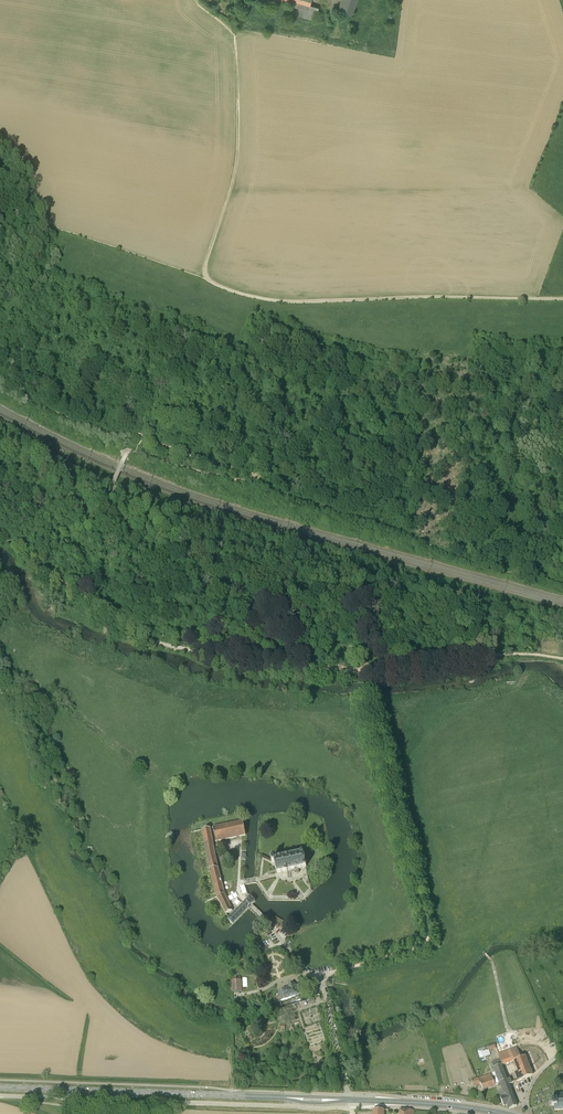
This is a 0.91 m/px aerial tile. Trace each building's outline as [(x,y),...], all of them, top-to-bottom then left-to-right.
[(319,7),(310,4),(312,0),(277,0),(292,4),(289,13),(303,18),(313,20),(315,12),(318,13),(319,7)] [(338,11),(353,16),(358,0),(341,0),(338,11)] [(243,821),(213,827),(216,842),(246,835),(243,821)] [(225,894),(215,855),(210,828),(202,830),(207,856),(216,896),(226,914),(232,911),(225,894)] [(272,859),(271,859),(271,860),(271,861),(272,861),(272,862),(273,862),(274,862),(277,873),(286,871),(286,872),(287,872),(287,871),(288,871),(289,876),(291,876),(291,874),(291,873),(294,872),(294,873),(295,873),(299,873),(298,869),(306,867),(303,853),(276,859),(276,858),(275,858),(275,857),(274,857),(273,857),(272,858),(272,859)] [(246,901),(228,919),(233,924),(250,906),(255,901),(250,896),(246,901)] [(232,990),(232,992),(242,991),(241,980),(240,980),(240,977),(231,978),(231,980),(231,982),(227,983),(228,990),(232,990)] [(303,993),(301,984),(294,986),(294,984),(288,986),(289,987),(279,991),(280,995),(281,999),(295,995),(296,998),(300,996),(299,994),(303,993)] [(491,1063),(499,1082),(507,1079),(501,1065),(502,1065),(503,1065),(513,1061),(517,1071),(514,1072),(517,1081),(531,1076),(532,1074),(529,1064),(535,1062),(528,1044),(522,1046),(522,1045),(498,1054),(500,1060),(491,1063)] [(489,1074),(476,1079),(472,1081),(474,1086),(479,1084),(481,1089),(493,1084),(489,1074)] [(507,1079),(499,1082),(504,1096),(500,1097),(504,1106),(508,1104),(509,1109),(517,1106),(509,1085),(512,1083),(510,1078),(507,1080),(507,1079)] [(551,1105),(554,1105),(554,1110),(562,1109),(562,1093),(553,1094),(554,1099),(551,1099),(551,1102),(551,1105)]
